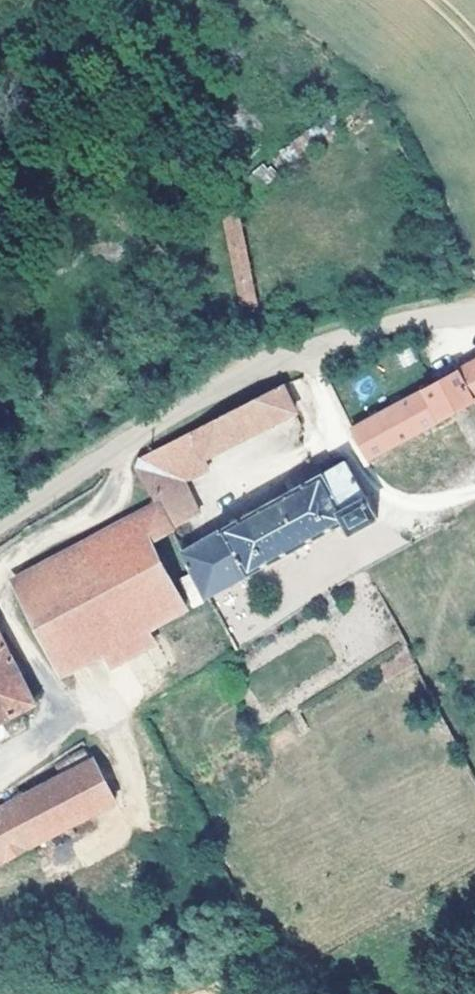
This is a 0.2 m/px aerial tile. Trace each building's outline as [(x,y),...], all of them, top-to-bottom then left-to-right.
[(253,174),(269,184),(276,171),(260,162),(253,174)] [(259,304),(230,199),(216,210),(242,307),(259,304)] [(406,438),(474,401),(474,365),(349,430),(366,459),(406,438)] [(303,417),(291,391),(146,455),(143,480),(153,502),(182,488),(215,471),(210,461),(303,417)] [(406,438),(426,473),(474,445),(474,401),(406,438)] [(183,551),(211,601),(350,521),(356,532),(379,518),(346,458),(183,551)] [(199,524),(182,488),(153,502),(158,512),(171,539),(199,524)] [(149,550),(171,539),(158,512),(11,583),(55,675),(92,657),(140,634),(179,616),(149,550)] [(140,634),(92,657),(102,676),(149,652),(140,634)] [(35,699),(0,635),(0,719),(35,699)] [(0,812),(0,869),(116,805),(91,762),(0,812)]
